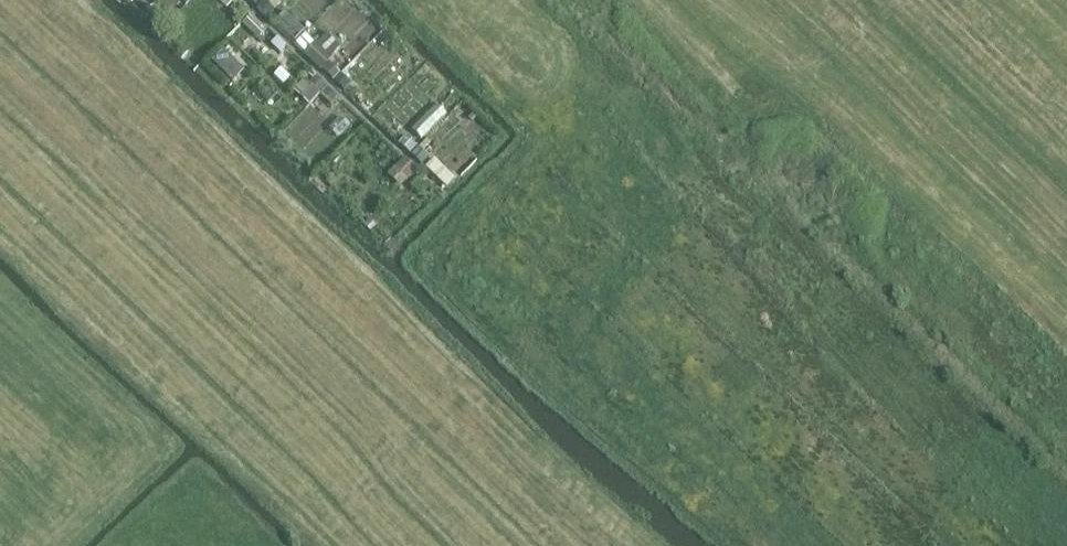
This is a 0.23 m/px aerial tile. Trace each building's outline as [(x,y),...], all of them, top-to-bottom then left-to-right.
[(259,7),(269,15),(280,0),(264,0),(259,7)] [(286,10),(277,20),(297,39),(306,29),(286,10)] [(306,31),(297,40),(306,49),(316,40),(306,31)] [(317,41),(305,53),(321,68),(333,56),(317,41)] [(223,51),(212,62),(226,76),(238,64),(223,51)] [(330,60),(323,67),(334,78),(341,71),(330,60)] [(342,72),(335,79),(346,89),(353,82),(342,72)] [(315,76),(308,83),(319,94),(326,87),(315,76)] [(305,80),(296,90),(311,104),(320,95),(319,94),(308,83),(305,80)] [(327,88),(320,97),(331,107),(339,99),(327,88)] [(406,136),(398,145),(410,155),(417,147),(406,136)] [(418,150),(411,156),(423,167),(429,160),(418,150)] [(405,158),(395,168),(401,174),(407,181),(417,170),(405,158)] [(433,159),(424,169),(446,190),(456,180),(433,159)] [(369,220),(362,226),(369,233),(376,227),(369,220)]
